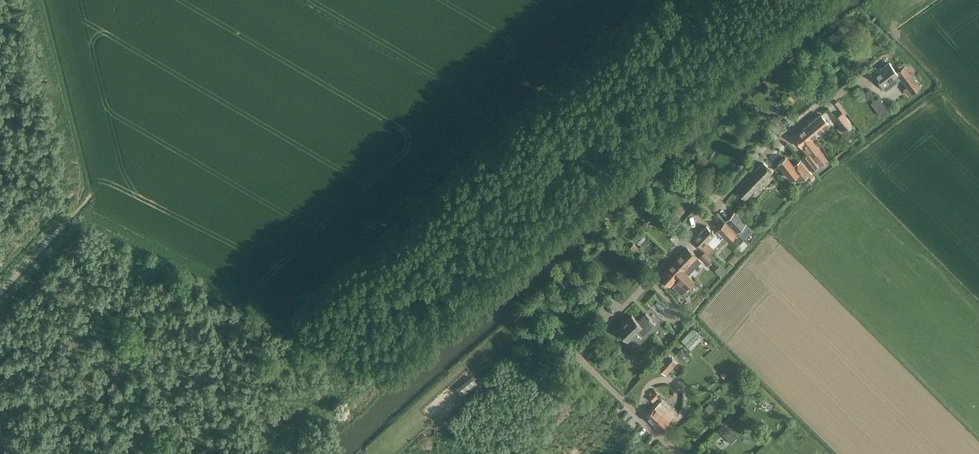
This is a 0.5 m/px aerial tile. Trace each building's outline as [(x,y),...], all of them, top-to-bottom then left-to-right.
[(829,38),(835,45),(846,34),(840,27),(829,38)] [(906,66),(898,73),(889,62),(874,74),(886,90),(902,79),(907,87),(904,89),(909,96),(922,86),(906,66)] [(890,110),(880,97),(872,103),(882,116),(890,110)] [(842,113),(835,119),(841,127),(838,130),(844,138),(848,134),(846,131),(853,127),(844,114),(847,112),(839,100),(835,103),(842,113)] [(830,125),(827,122),(821,114),(804,128),(813,139),(830,125)] [(804,128),(794,137),(800,145),(802,147),(807,153),(810,150),(813,155),(821,164),(829,158),(813,139),(804,128)] [(802,158),(813,171),(815,170),(819,174),(821,173),(824,170),(820,165),(809,153),(802,158)] [(786,157),(779,164),(791,179),(796,175),(802,181),(805,178),(808,180),(813,176),(801,160),(794,166),(786,157)] [(737,191),(745,199),(762,181),(766,185),(773,178),(769,175),(772,171),(764,163),(737,191)] [(680,206),(676,210),(672,214),(678,219),(685,212),(680,206)] [(727,221),(737,231),(737,232),(744,239),(753,230),(746,223),(735,213),(727,221)] [(640,226),(642,227),(646,231),(651,226),(647,223),(645,221),(640,226)] [(718,230),(726,237),(729,240),(736,233),(725,223),(718,230)] [(694,240),(701,246),(709,254),(714,248),(708,241),(715,234),(707,226),(694,240)] [(687,248),(674,262),(695,281),(696,280),(690,274),(702,261),(695,255),(687,248)] [(704,251),(700,255),(707,262),(711,257),(704,251)] [(640,254),(635,260),(643,267),(648,260),(640,254)] [(673,286),(682,295),(695,281),(674,262),(661,276),(670,285),(676,279),(678,281),(673,286)] [(720,266),(715,270),(721,276),(725,271),(720,266)] [(563,284),(560,287),(565,292),(568,289),(563,284)] [(617,330),(624,337),(628,341),(636,332),(641,337),(656,323),(646,313),(638,321),(632,315),(617,330)] [(694,327),(682,340),(692,350),(703,337),(704,336),(694,327)] [(620,346),(615,352),(622,358),(627,353),(620,346)] [(665,374),(676,361),(668,354),(657,367),(665,374)] [(715,354),(710,359),(715,365),(720,360),(715,354)] [(469,380),(457,389),(462,396),(474,386),(469,380)] [(655,390),(648,397),(654,402),(660,395),(655,390)] [(653,409),(646,416),(661,430),(668,423),(678,412),(663,398),(653,409)] [(709,404),(705,408),(709,413),(714,408),(709,404)] [(729,430),(724,435),(732,443),(737,438),(729,430)]
